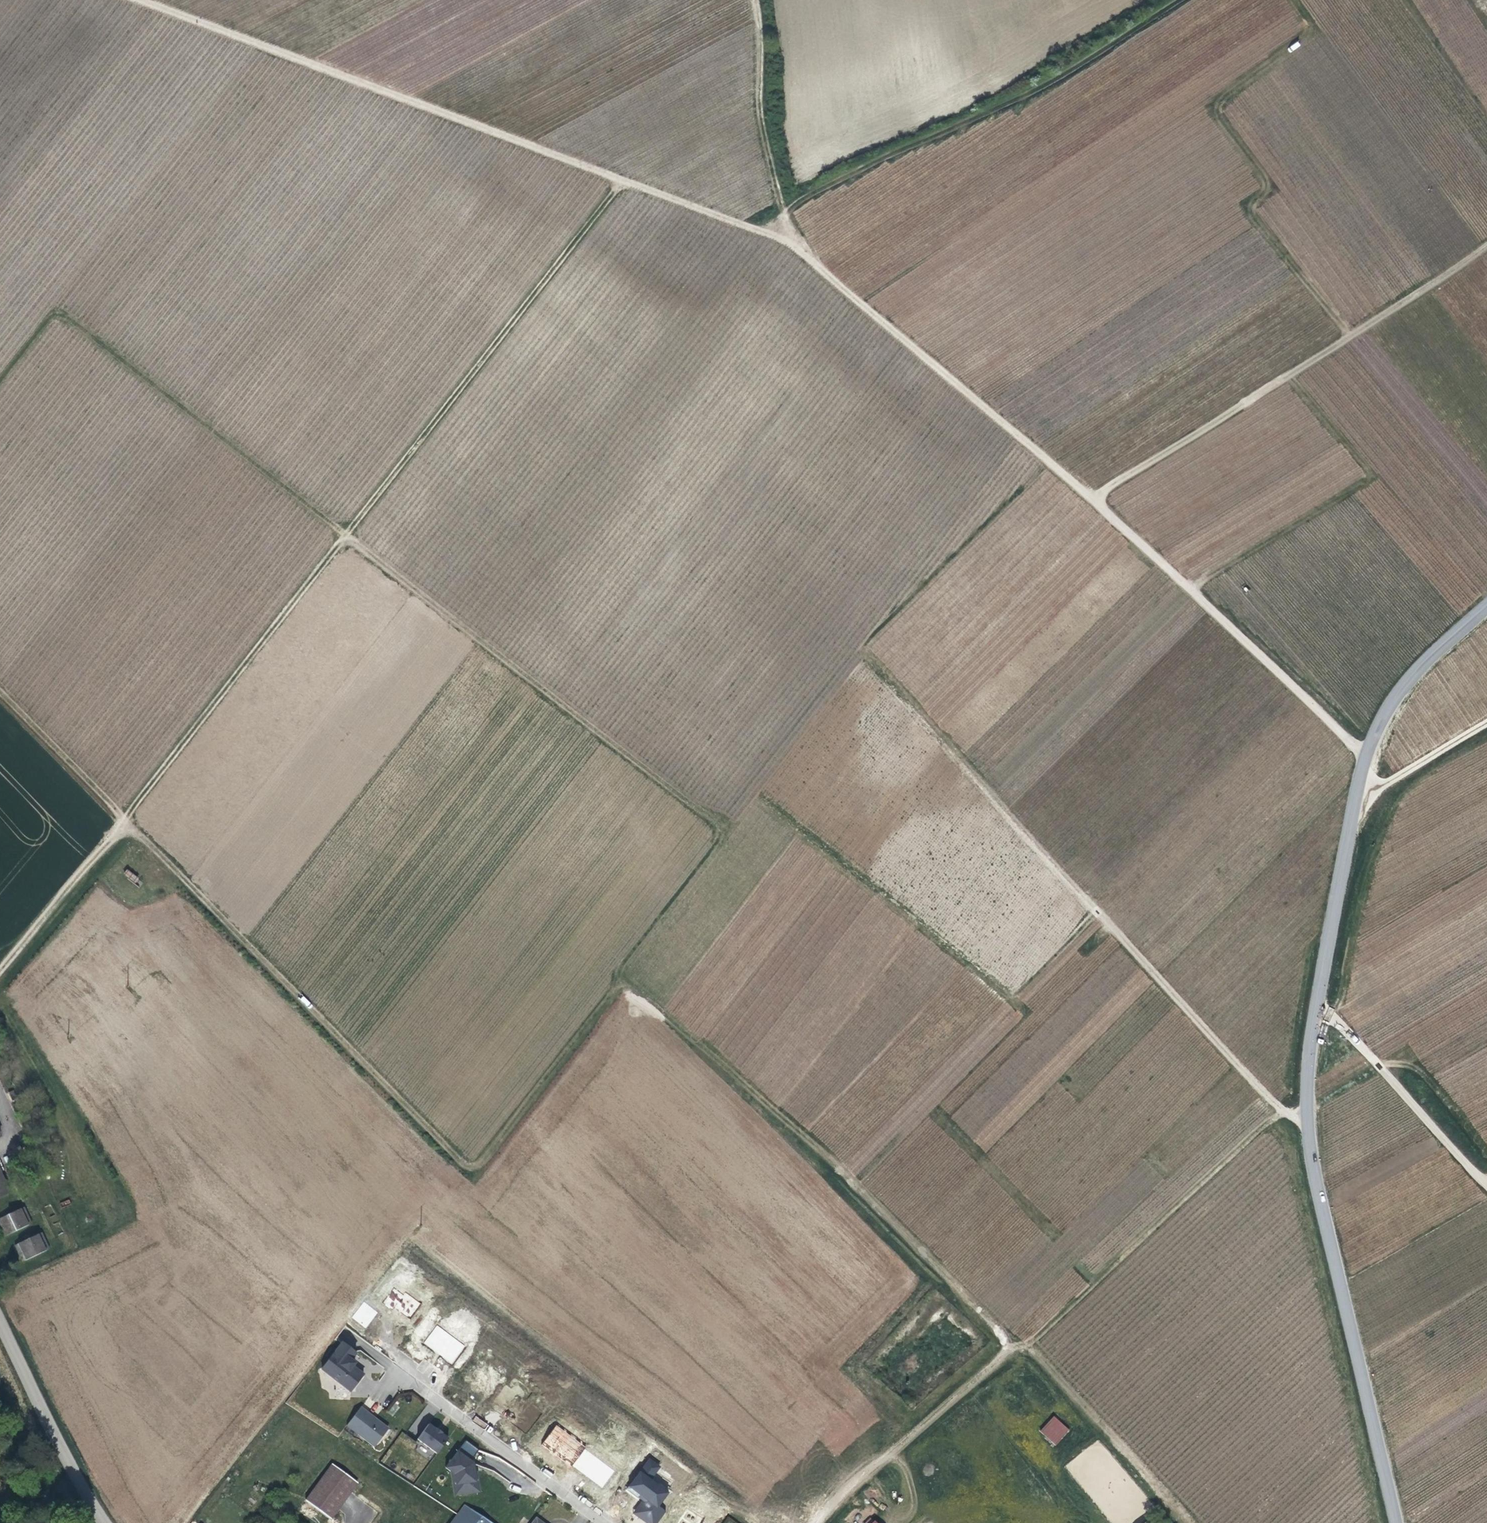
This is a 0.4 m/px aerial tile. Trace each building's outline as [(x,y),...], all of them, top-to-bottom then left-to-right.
[(124,876),(136,881),(139,876),(127,870),(124,876)] [(10,1193),(0,1172),(0,1198),(10,1193)] [(32,1222),(25,1208),(0,1219),(0,1226),(5,1236),(32,1222)] [(21,1262),(49,1248),(42,1233),(14,1247),(21,1262)] [(394,1287),(384,1301),(409,1319),(419,1304),(394,1287)] [(364,1301),(351,1318),(366,1329),(378,1312),(364,1301)] [(436,1325),(423,1344),(452,1364),(465,1345),(436,1325)] [(353,1358),(358,1351),(344,1340),(323,1367),(351,1389),(365,1372),(354,1364),(356,1361),(353,1358)] [(359,1430),(358,1432),(357,1433),(374,1445),(375,1444),(388,1428),(382,1423),(382,1422),(375,1416),(374,1417),(366,1411),(367,1410),(361,1405),(348,1421),(359,1430)] [(1054,1415),(1039,1431),(1055,1446),(1070,1430),(1054,1415)] [(476,1416),(472,1420),(484,1429),(487,1425),(476,1416)] [(357,1433),(358,1432),(359,1430),(348,1421),(346,1424),(357,1433)] [(418,1438),(436,1453),(448,1438),(441,1433),(442,1432),(436,1427),(435,1428),(429,1423),(418,1438)] [(541,1446),(571,1466),(586,1445),(555,1424),(541,1446)] [(453,1495),(475,1492),(473,1471),(472,1463),(470,1461),(478,1450),(465,1441),(445,1467),(450,1471),(454,1474),(455,1489),(452,1489),(453,1495)] [(604,1487),(615,1468),(583,1450),(572,1468),(604,1487)] [(647,1522),(657,1522),(666,1510),(660,1506),(671,1490),(653,1478),(661,1466),(649,1457),(626,1490),(641,1500),(632,1513),(647,1522)] [(330,1521),(357,1485),(331,1466),(304,1503),(330,1521)] [(464,1502),(456,1514),(449,1522),(495,1522),(464,1502)]
